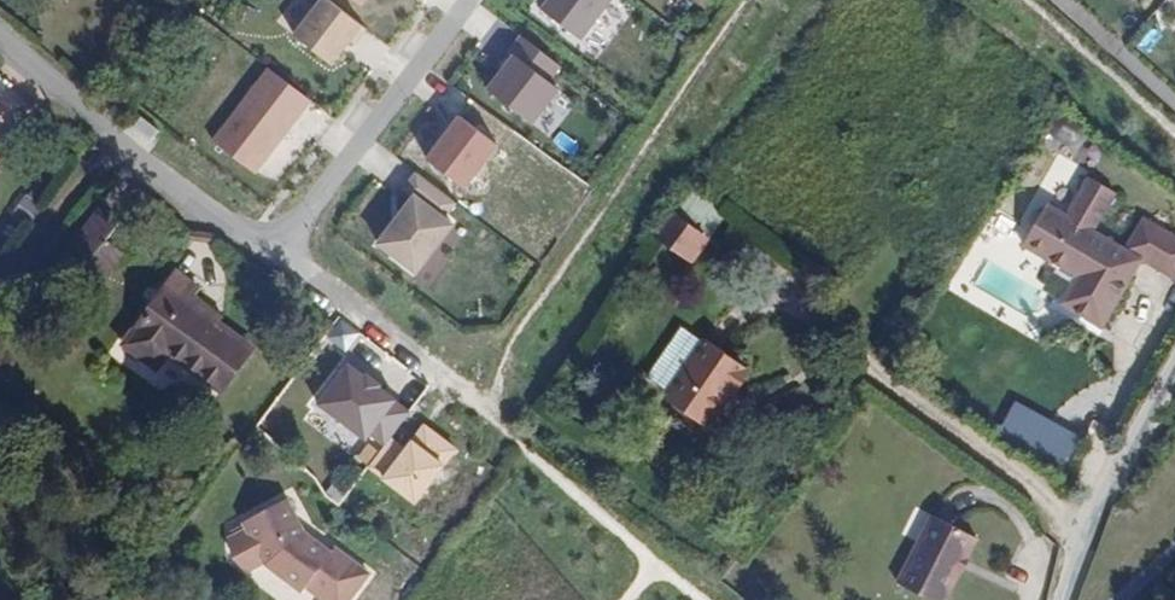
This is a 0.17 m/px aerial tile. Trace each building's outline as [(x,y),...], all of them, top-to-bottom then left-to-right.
[(363,13),(373,0),(346,0),(363,13)] [(539,12),(579,44),(613,0),(548,0),(539,12)] [(327,1),(297,39),(335,68),(365,30),(327,1)] [(515,59),(489,92),(537,129),(563,96),(552,88),(564,73),(521,39),(509,54),(515,59)] [(315,95),(267,58),(212,129),(259,167),(315,95)] [(463,122),(430,164),(468,194),(501,151),(463,122)] [(9,144),(0,137),(0,156),(9,144)] [(1034,184),(1009,225),(1063,257),(1049,283),(1090,307),(1128,240),(1163,260),(1174,240),(1174,225),(1130,199),(1111,230),(1079,211),(1102,173),(1075,158),(1053,196),(1034,184)] [(415,200),(378,247),(416,277),(453,229),(445,223),(458,206),(420,177),(407,193),(415,200)] [(24,190),(15,213),(36,221),(45,198),(24,190)] [(708,225),(670,198),(652,222),(691,250),(708,225)] [(69,247),(89,262),(107,237),(119,221),(100,207),(69,247)] [(89,262),(104,273),(122,249),(107,237),(89,262)] [(122,249),(104,273),(107,276),(125,251),(122,249)] [(194,288),(196,285),(177,271),(126,341),(157,364),(169,348),(221,385),(251,345),(218,321),(186,299),(194,288)] [(226,311),(194,288),(186,299),(218,321),(226,311)] [(676,315),(670,315),(663,325),(666,327),(649,351),(643,351),(636,363),(660,381),(696,329),(676,315)] [(742,361),(696,329),(660,381),(655,387),(695,415),(709,394),(720,379),(727,383),(742,361)] [(716,399),(727,383),(720,379),(709,394),(716,399)] [(1082,438),(1024,405),(1006,437),(1061,477),(1071,457),(1082,438)] [(423,424),(405,449),(389,438),(367,469),(417,504),(456,448),(423,424)] [(296,487),(250,515),(274,554),(309,581),(315,576),(347,599),(352,599),(382,560),(347,534),(343,539),(317,521),(296,487)] [(966,524),(923,502),(889,571),(934,593),(953,555),(951,551),(954,543),(961,539),(966,524)]
